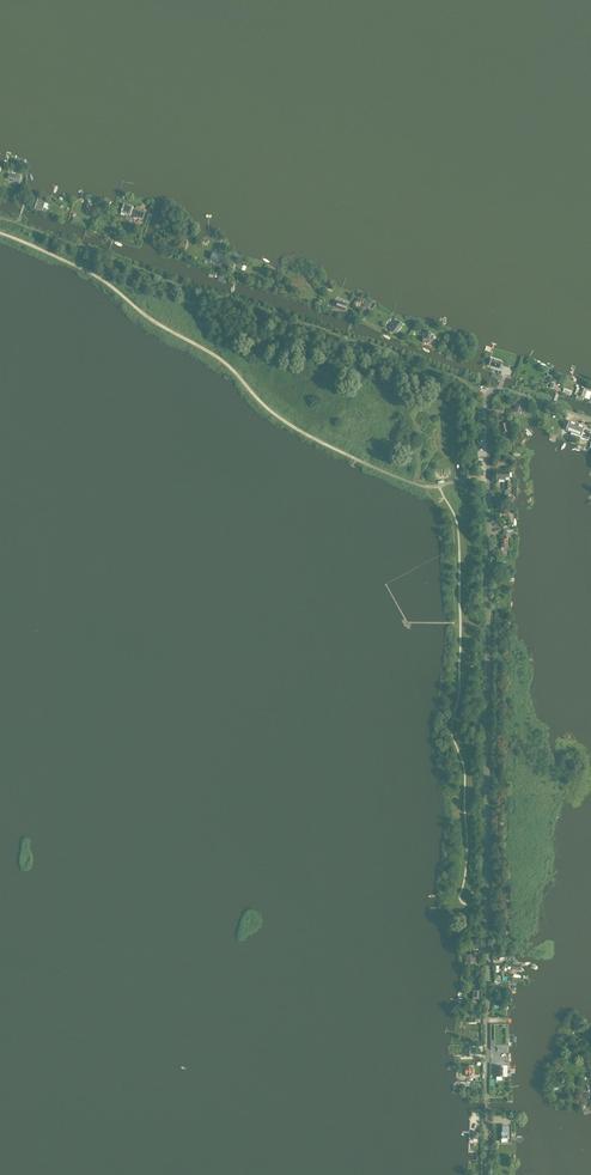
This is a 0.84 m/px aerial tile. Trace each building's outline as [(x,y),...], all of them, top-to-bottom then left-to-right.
[(43,208),(45,203),(38,201),(36,206),(35,209),(42,211),(43,208)] [(124,205),(121,214),(127,216),(126,218),(133,220),(134,218),(137,219),(137,218),(143,220),(145,213),(132,209),(133,208),(124,205)] [(214,254),(211,261),(221,265),(224,258),(223,258),(224,255),(220,253),(219,254),(217,255),(214,254)] [(339,301),(336,308),(346,311),(348,305),(339,301)] [(394,321),(389,328),(393,333),(397,334),(403,326),(400,323),(399,324),(394,321)] [(426,338),(423,338),(423,343),(426,343),(431,343),(432,343),(432,339),(431,339),(431,336),(432,336),(432,335),(431,335),(431,334),(426,334),(426,338)] [(499,368),(500,366),(501,363),(492,360),(491,366),(499,368)] [(583,401),(586,391),(581,389),(579,396),(578,395),(577,399),(583,401)] [(526,412),(527,408),(516,404),(513,412),(519,414),(520,410),(526,412)] [(568,422),(565,431),(580,436),(583,427),(575,425),(568,422)] [(508,432),(506,424),(500,426),(502,431),(502,430),(503,434),(508,432)] [(475,959),(474,955),(466,956),(466,959),(468,959),(469,964),(475,963),(475,961),(476,961),(476,959),(475,959)] [(589,1098),(588,1094),(579,1096),(579,1097),(581,1097),(582,1101),(583,1101),(584,1105),(590,1103),(588,1098),(589,1098)]
